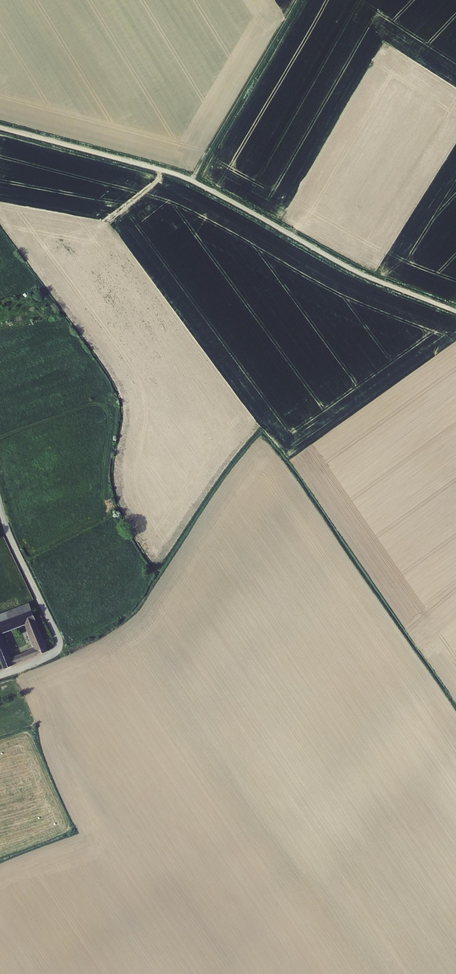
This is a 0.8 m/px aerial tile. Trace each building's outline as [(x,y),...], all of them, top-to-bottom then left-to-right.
[(0,615),(0,621),(1,622),(35,608),(33,602),(0,615)] [(9,667),(40,655),(52,649),(35,608),(1,622),(0,623),(0,645),(9,667)]
